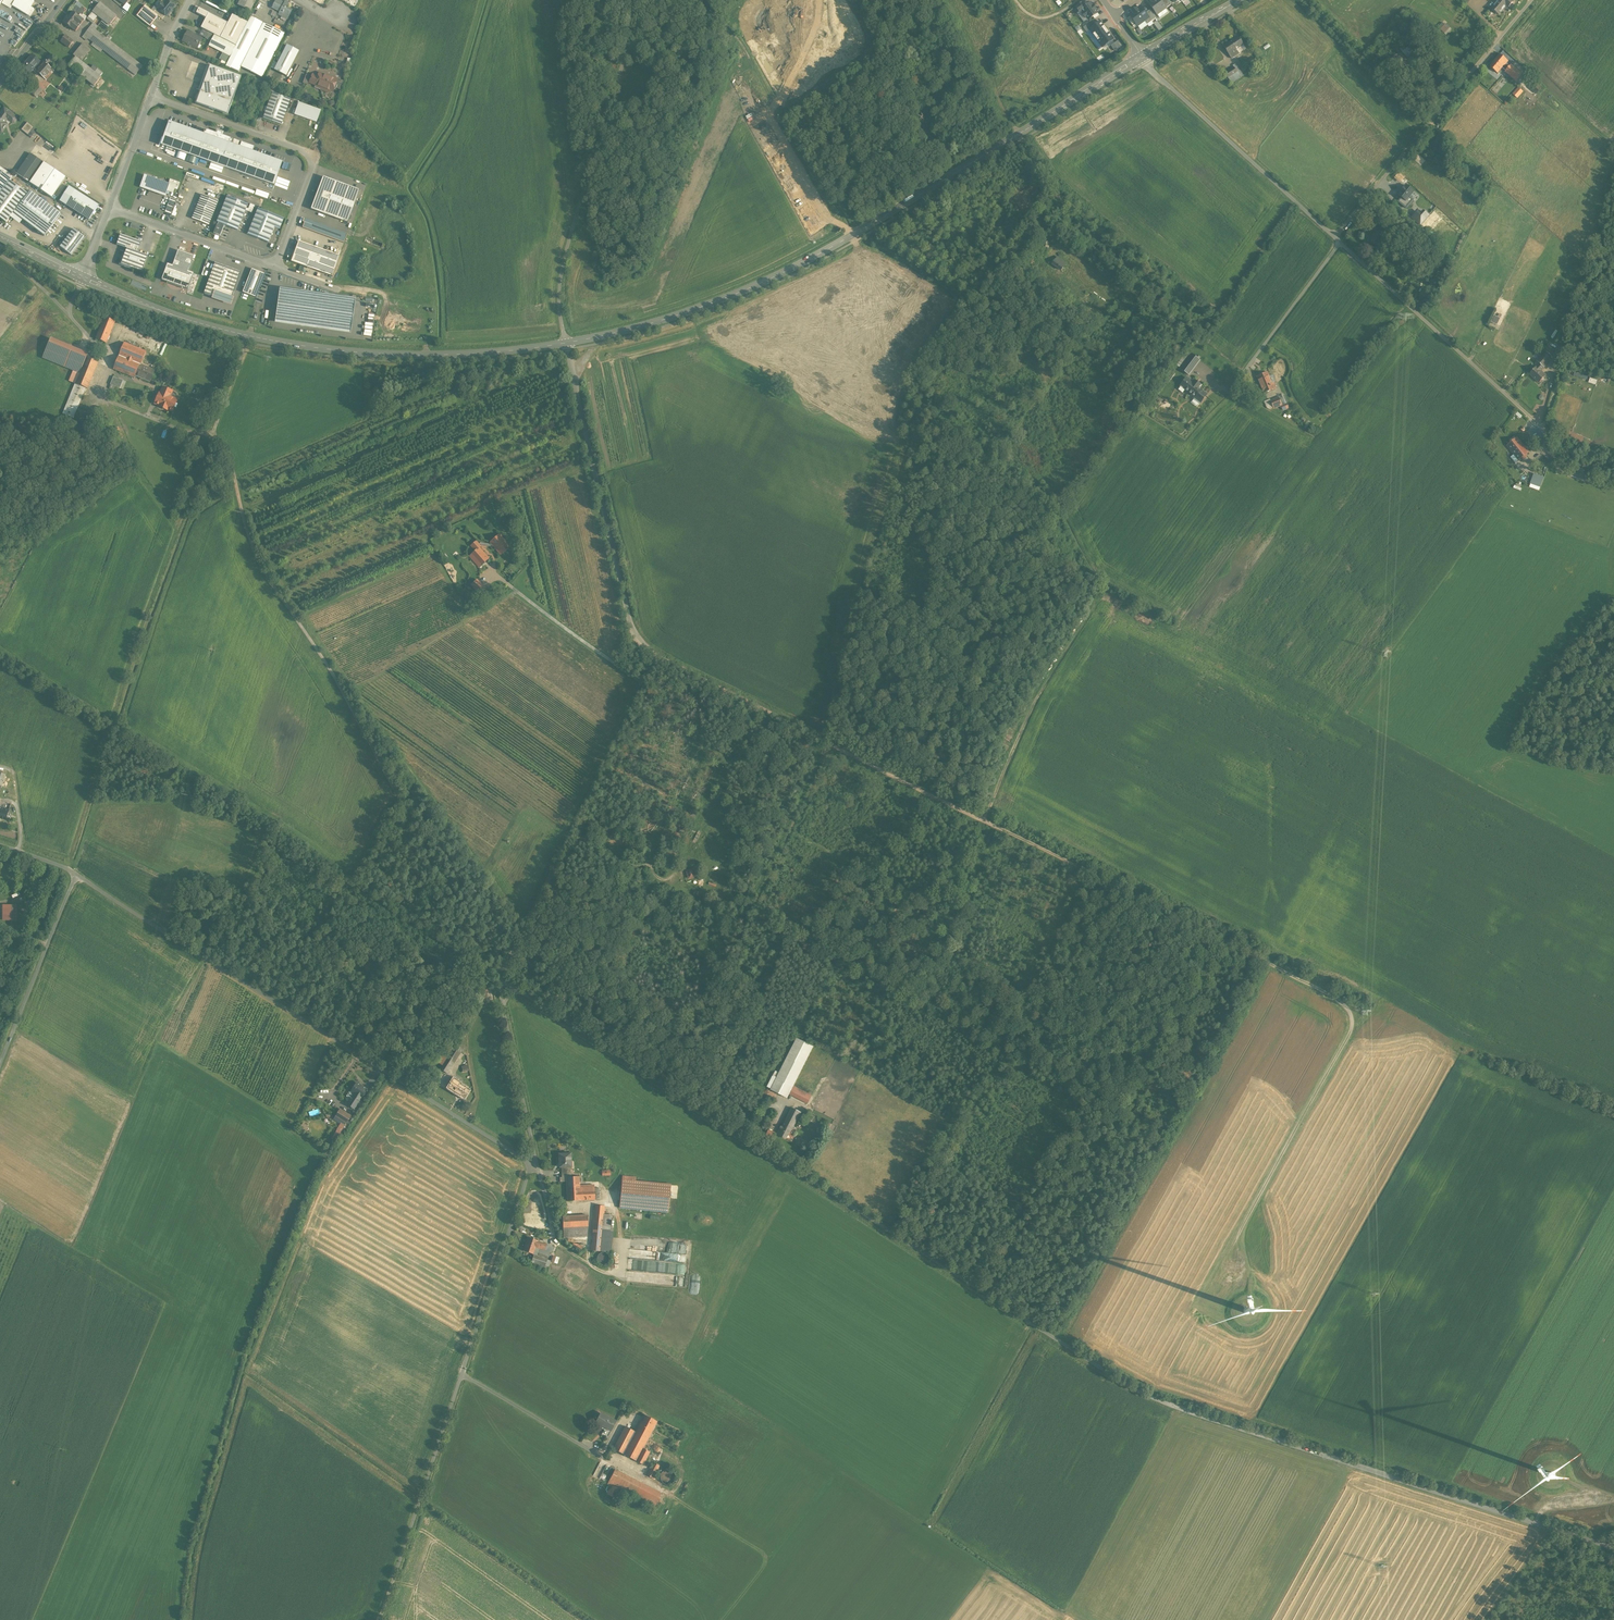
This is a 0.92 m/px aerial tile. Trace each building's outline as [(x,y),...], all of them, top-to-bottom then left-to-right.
[(2,3),(10,8),(12,6),(12,5),(15,0),(4,0),(2,3)] [(32,0),(15,0),(12,5),(12,6),(29,16),(31,16),(34,11),(34,9),(31,7),(34,1),(32,0)] [(167,0),(164,3),(162,2),(157,8),(165,15),(167,16),(170,13),(171,12),(172,11),(172,10),(175,6),(167,0)] [(238,5),(250,11),(256,0),(240,0),(238,5)] [(278,0),(277,0),(273,8),(280,12),(279,15),(287,19),(291,11),(285,8),(287,5),(278,0)] [(1148,3),(1157,15),(1166,8),(1160,0),(1152,0),(1148,3)] [(1166,8),(1171,4),(1169,1),(1168,0),(1160,0),(1166,8)] [(1501,0),(1499,0),(1492,8),(1499,15),(1507,5),(1501,0)] [(1081,10),(1087,6),(1086,4),(1083,1),(1075,6),(1079,12),(1082,10),(1081,10)] [(117,17),(100,3),(93,11),(98,16),(109,25),(117,17)] [(1087,6),(1081,10),(1082,10),(1084,13),(1082,14),(1085,17),(1086,17),(1088,20),(1093,17),(1097,13),(1095,10),(1096,9),(1093,6),(1092,6),(1090,3),(1088,5),(1087,6)] [(84,12),(75,5),(71,11),(72,12),(80,18),(81,16),(84,12)] [(154,12),(145,5),(137,16),(150,26),(158,16),(153,13),(154,12)] [(1132,12),(1129,15),(1137,26),(1145,21),(1149,18),(1145,13),(1145,14),(1143,11),(1144,11),(1142,8),(1141,9),(1140,7),(1136,9),(1136,10),(1133,13),(1132,12)] [(165,15),(157,8),(154,12),(153,13),(158,16),(162,19),(165,15)] [(209,13),(199,8),(196,13),(206,18),(201,28),(203,29),(208,32),(214,35),(220,38),(228,23),(209,13)] [(1166,8),(1157,15),(1160,18),(1168,12),(1166,8)] [(1082,14),(1084,13),(1082,10),(1079,12),(1077,13),(1084,23),(1088,20),(1086,17),(1085,17),(1082,14)] [(1150,10),(1145,13),(1149,18),(1151,21),(1156,18),(1150,10)] [(6,20),(2,28),(18,37),(26,23),(15,17),(16,15),(9,11),(4,19),(6,20)] [(98,16),(93,11),(87,19),(92,23),(98,16)] [(80,18),(72,12),(69,16),(67,16),(63,22),(76,32),(84,21),(80,18)] [(248,23),(232,15),(228,23),(220,38),(225,40),(236,46),(248,23)] [(236,46),(231,56),(227,63),(226,65),(225,67),(238,72),(241,67),(262,78),(285,33),(251,16),(248,23),(236,46)] [(1157,21),(1153,24),(1159,31),(1163,29),(1157,21)] [(1092,29),(1091,28),(1094,26),(1091,22),(1083,28),(1087,33),(1090,30),(1092,29)] [(1094,26),(1091,28),(1092,29),(1094,31),(1092,33),(1095,38),(1107,29),(1104,26),(1100,22),(1094,26)] [(1445,24),(1440,29),(1444,33),(1449,28),(1445,24)] [(95,30),(91,26),(84,35),(86,37),(93,42),(102,50),(135,75),(142,66),(106,38),(95,30)] [(205,38),(208,32),(203,29),(199,35),(205,38)] [(1107,29),(1095,38),(1102,47),(1113,39),(1109,33),(1107,29)] [(201,38),(187,31),(182,41),(195,47),(197,43),(198,44),(201,38)] [(214,35),(208,32),(205,38),(211,42),(214,35)] [(73,42),(65,35),(61,41),(69,48),(73,42)] [(220,38),(214,35),(211,42),(209,46),(219,51),(220,50),(225,40),(220,38)] [(1238,37),(1223,46),(1231,58),(1239,53),(1239,52),(1237,49),(1243,45),(1238,37)] [(236,46),(225,40),(220,50),(223,52),(231,56),(236,46)] [(1122,46),(1118,41),(1111,46),(1114,51),(1122,46)] [(102,50),(93,42),(91,45),(100,52),(102,50)] [(83,44),(73,55),(75,57),(81,62),(90,50),(83,44)] [(1406,44),(1400,49),(1408,59),(1414,54),(1406,44)] [(278,63),(274,70),(286,76),(299,51),(287,45),(278,63)] [(227,63),(231,56),(223,52),(219,59),(222,60),(227,63)] [(1508,61),(1500,54),(1490,67),(1497,73),(1502,67),(1504,65),(1505,65),(1506,64),(1508,61)] [(32,55),(22,66),(34,76),(38,72),(37,72),(33,68),(39,62),(32,55)] [(53,60),(48,56),(43,62),(45,63),(48,66),(53,60)] [(81,62),(75,57),(69,66),(85,79),(94,86),(101,78),(100,77),(90,69),(81,62)] [(48,66),(45,63),(37,72),(38,72),(46,80),(54,71),(48,66)] [(1234,66),(1225,71),(1231,82),(1243,76),(1237,63),(1234,65),(1234,66)] [(201,91),(210,66),(207,65),(198,90),(201,91)] [(1522,74),(1511,65),(1509,67),(1506,71),(1505,71),(1516,81),(1522,74)] [(103,73),(93,66),(90,69),(100,77),(103,73)] [(241,77),(210,66),(201,91),(199,95),(198,100),(197,103),(209,108),(228,114),(231,105),(241,77)] [(336,80),(319,73),(318,77),(317,77),(314,84),(316,85),(331,91),(336,80)] [(1541,88),(1534,83),(1530,88),(1537,93),(1541,88)] [(37,85),(31,93),(36,97),(38,95),(42,90),(37,85)] [(331,91),(316,85),(315,87),(330,93),(331,91)] [(1523,91),(1519,88),(1513,94),(1517,98),(1523,91)] [(291,99),(272,93),(263,119),(281,125),(291,99)] [(299,102),(295,115),(316,122),(321,110),(299,102)] [(0,113),(0,132),(1,132),(6,126),(3,124),(8,119),(9,120),(10,122),(12,124),(14,123),(17,120),(16,118),(4,108),(0,113)] [(34,128),(27,122),(21,130),(28,135),(31,131),(34,128)] [(203,134),(169,122),(161,145),(274,186),(282,162),(203,134)] [(217,133),(205,129),(203,134),(231,144),(233,139),(221,135),(222,133),(217,132),(217,133)] [(30,154),(16,174),(30,183),(44,163),(30,154)] [(66,178),(44,163),(30,183),(52,198),(66,178)] [(0,167),(0,174),(10,181),(14,176),(0,167)] [(10,181),(0,174),(0,194),(10,181)] [(169,185),(144,176),(140,187),(165,196),(169,185)] [(323,177),(311,209),(348,223),(360,191),(323,177)] [(0,194),(0,219),(6,223),(10,217),(13,213),(23,220),(45,237),(61,215),(30,191),(28,194),(10,181),(0,194)] [(1413,191),(1406,185),(1398,195),(1401,197),(1398,202),(1407,209),(1414,200),(1409,196),(1413,191)] [(98,206),(69,187),(60,201),(89,220),(93,214),(94,215),(96,212),(95,211),(98,206)] [(1037,193),(1030,199),(1034,203),(1041,197),(1037,193)] [(218,201),(202,195),(192,219),(208,225),(218,201)] [(248,204),(227,196),(217,222),(218,223),(224,225),(237,230),(248,204)] [(279,217),(258,208),(248,234),(268,243),(274,228),(279,217)] [(1420,216),(1416,212),(1412,218),(1420,225),(1428,215),(1424,212),(1420,216)] [(23,220),(13,213),(10,217),(20,225),(23,220)] [(1385,221),(1380,216),(1375,222),(1380,226),(1385,221)] [(284,219),(279,217),(274,228),(279,230),(284,219)] [(347,235),(304,219),(303,222),(304,223),(302,228),(344,243),(347,235)] [(218,223),(217,225),(213,234),(220,236),(224,225),(218,223)] [(1386,235),(1377,228),(1377,229),(1375,228),(1374,228),(1373,228),(1372,229),(1372,230),(1373,231),(1374,232),(1368,239),(1377,246),(1386,235)] [(74,229),(60,247),(71,256),(85,237),(74,229)] [(141,242),(120,234),(116,245),(127,249),(121,264),(142,272),(148,256),(138,252),(141,242)] [(339,256),(298,241),(291,262),(332,277),(339,256)] [(194,257),(178,251),(173,266),(167,264),(162,280),(188,289),(194,273),(189,271),(194,257)] [(1053,264),(1052,264),(1061,270),(1066,263),(1058,257),(1055,260),(1054,260),(1051,263),(1053,264)] [(226,267),(215,263),(204,294),(212,297),(215,290),(232,296),(241,272),(226,267)] [(242,292),(256,298),(265,274),(252,269),(247,280),(242,292)] [(355,299),(280,289),(275,323),(351,334),(355,299)] [(234,297),(215,290),(212,297),(212,298),(231,305),(234,297)] [(1491,322),(1498,325),(1501,318),(1494,315),(1491,322)] [(105,317),(96,339),(106,343),(115,321),(105,317)] [(51,338),(49,343),(86,358),(88,353),(75,348),(51,338)] [(146,352),(124,342),(113,369),(134,378),(135,376),(140,364),(141,364),(146,352)] [(79,373),(86,358),(49,343),(43,358),(74,370),(79,373)] [(1549,361),(1558,369),(1561,359),(1551,350),(1548,353),(1553,357),(1549,361)] [(1176,366),(1180,368),(1191,354),(1187,351),(1176,366)] [(1546,351),(1537,361),(1540,363),(1544,367),(1549,361),(1553,357),(1548,353),(1546,351)] [(1200,361),(1191,354),(1180,368),(1180,369),(1189,375),(1200,361)] [(80,373),(75,384),(85,388),(87,389),(98,363),(86,358),(80,373)] [(1536,366),(1530,374),(1539,382),(1546,375),(1541,370),(1544,367),(1540,363),(1537,367),(1536,366)] [(141,364),(140,364),(135,376),(150,382),(155,370),(141,364)] [(69,381),(75,384),(80,373),(74,371),(69,381)] [(1267,372),(1257,377),(1264,393),(1276,389),(1273,383),(1272,384),(1267,372)] [(1589,382),(1596,384),(1598,377),(1591,375),(1589,382)] [(121,380),(113,376),(110,385),(118,388),(121,380)] [(1193,383),(1186,378),(1180,386),(1181,386),(1185,389),(1195,397),(1195,398),(1195,400),(1199,403),(1201,402),(1207,395),(1201,391),(1203,389),(1200,387),(1201,385),(1194,380),(1193,383)] [(85,388),(75,384),(63,414),(73,418),(85,388)] [(172,391),(163,388),(159,396),(158,396),(155,404),(172,411),(177,400),(170,397),(170,396),(172,391)] [(1283,404),(1280,396),(1271,400),(1275,408),(1283,404)] [(87,416),(86,416),(84,416),(83,416),(82,417),(81,418),(80,419),(79,420),(79,421),(79,422),(78,423),(79,424),(79,425),(79,426),(79,427),(80,427),(80,428),(81,429),(82,429),(82,430),(83,430),(84,431),(85,431),(86,431),(87,431),(88,431),(89,430),(90,430),(91,429),(92,428),(92,427),(93,426),(93,425),(93,424),(93,423),(93,422),(93,421),(92,419),(91,418),(90,417),(88,416),(87,416)] [(118,427),(114,429),(118,437),(122,435),(118,427)] [(1589,447),(1592,441),(1572,431),(1569,437),(1571,438),(1572,437),(1575,438),(1575,439),(1578,441),(1577,442),(1589,447)] [(1529,453),(1517,438),(1507,446),(1519,461),(1529,453)] [(1583,470),(1575,467),(1574,471),(1569,469),(1568,474),(1577,477),(1582,479),(1590,481),(1592,476),(1582,473),(1583,470)] [(1543,477),(1535,474),(1531,484),(1539,487),(1543,477)] [(510,544),(500,533),(490,542),(500,553),(510,544)] [(482,544),(477,539),(470,545),(474,550),(469,554),(480,566),(490,557),(480,546),(482,544)] [(476,578),(470,585),(478,592),(484,585),(476,578)] [(0,804),(0,818),(5,820),(11,802),(7,800),(5,806),(0,804)] [(693,867),(685,870),(688,879),(697,876),(693,867)] [(11,904),(2,904),(3,919),(11,919),(11,904)] [(815,1006),(809,1013),(812,1017),(818,1011),(816,1010),(818,1008),(815,1006)] [(816,1041),(796,1032),(771,1084),(808,1102),(814,1091),(796,1082),(816,1041)] [(440,1069),(447,1073),(462,1049),(455,1045),(453,1049),(451,1047),(450,1047),(445,1054),(440,1051),(434,1060),(442,1065),(440,1069)] [(460,1083),(454,1079),(448,1088),(464,1098),(469,1090),(459,1084),(460,1083)] [(367,1089),(357,1083),(352,1091),(355,1094),(361,1098),(367,1089)] [(361,1098),(355,1094),(348,1104),(355,1108),(361,1098)] [(803,1107),(793,1102),(779,1127),(789,1133),(803,1107)] [(352,1116),(341,1109),(335,1119),(345,1126),(352,1116)] [(772,1140),(776,1133),(769,1129),(765,1136),(772,1140)] [(563,1154),(559,1154),(559,1167),(563,1167),(563,1174),(562,1174),(562,1177),(566,1177),(571,1177),(570,1161),(571,1161),(571,1154),(563,1154)] [(635,1177),(623,1176),(620,1208),(634,1209),(667,1212),(670,1185),(635,1182),(635,1177)] [(571,1177),(566,1177),(567,1182),(567,1201),(599,1200),(599,1188),(594,1188),(594,1185),(584,1186),(580,1187),(579,1177),(571,1177)] [(604,1206),(595,1205),(591,1250),(602,1252),(604,1230),(609,1230),(611,1215),(604,1214),(604,1206)] [(588,1215),(563,1217),(563,1238),(587,1237),(588,1226),(588,1215)] [(537,1241),(528,1237),(523,1250),(533,1254),(535,1247),(537,1241)] [(537,1241),(535,1247),(539,1248),(544,1250),(547,1244),(537,1241)] [(606,1254),(604,1254),(602,1254),(600,1255),(599,1257),(598,1258),(598,1261),(598,1262),(600,1264),(601,1265),(603,1266),(605,1265),(607,1264),(609,1263),(609,1261),(609,1259),(609,1257),(608,1255),(606,1254)] [(534,1255),(533,1255),(531,1264),(544,1269),(545,1266),(547,1260),(536,1256),(534,1255)] [(631,1271),(684,1274),(685,1262),(631,1259),(631,1271)] [(607,1438),(615,1421),(600,1413),(595,1423),(605,1428),(601,1435),(607,1438)] [(625,1426),(613,1449),(645,1466),(652,1453),(643,1449),(657,1422),(644,1415),(635,1432),(625,1426)] [(660,1466),(654,1463),(647,1476),(655,1479),(657,1475),(655,1475),(660,1466)] [(660,1493),(615,1469),(607,1484),(611,1486),(607,1494),(615,1498),(620,1489),(653,1506),(660,1493)] [(669,1470),(666,1470),(664,1470),(662,1472),(660,1474),(659,1477),(659,1479),(661,1482),(662,1484),(665,1485),(667,1485),(670,1484),(672,1483),(674,1481),(674,1478),(674,1475),(673,1473),(671,1471),(669,1470)]
